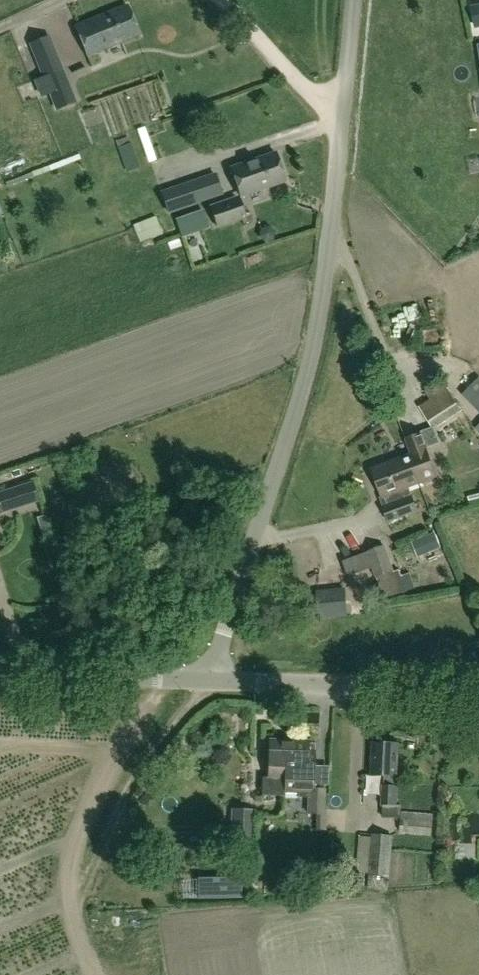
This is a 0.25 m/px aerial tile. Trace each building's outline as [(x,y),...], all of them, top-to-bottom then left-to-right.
[(127,5),(75,26),(88,56),(139,35),(127,5)] [(60,25),(49,30),(55,45),(66,40),(60,25)] [(50,37),(29,45),(44,80),(64,72),(50,37)] [(20,96),(28,117),(68,102),(60,82),(20,96)] [(139,167),(130,142),(117,147),(126,172),(139,167)] [(162,157),(159,145),(151,147),(155,159),(162,157)] [(274,154),(242,165),(229,169),(239,197),(252,192),(284,181),(274,154)] [(168,213),(222,193),(214,172),(161,192),(168,213)] [(244,217),(238,198),(211,208),(218,227),(244,217)] [(180,238),(210,227),(203,207),(173,218),(180,238)] [(463,395),(478,411),(478,379),(463,395)] [(370,397),(375,409),(388,403),(383,391),(370,397)] [(462,412),(457,404),(435,418),(440,426),(462,412)] [(413,467),(419,484),(438,477),(427,448),(440,443),(434,426),(420,431),(421,433),(406,439),(411,454),(412,455),(413,454),(417,466),(413,467)] [(412,455),(411,454),(371,469),(382,498),(385,497),(389,505),(383,507),(389,522),(418,511),(412,496),(412,497),(409,488),(419,484),(413,467),(417,466),(413,454),(412,455)] [(0,492),(0,513),(36,502),(30,482),(0,492)] [(436,532),(416,540),(422,556),(442,548),(436,532)] [(394,571),(391,563),(384,546),(367,552),(376,577),(394,571)] [(339,618),(338,595),(311,597),(313,620),(339,618)] [(292,763),(293,740),(269,740),(269,750),(263,750),(263,757),(269,758),(268,778),(262,778),(261,795),(282,796),(282,787),(285,787),(286,763),(292,763)] [(308,741),(293,740),(292,763),(286,763),(285,787),(282,787),(282,796),(284,796),(284,793),(296,794),(296,798),(308,798),(308,813),(318,814),(317,830),(325,830),(325,814),(324,814),(325,790),(323,790),(324,785),(328,785),(329,765),(313,765),(315,743),(308,742),(308,741)] [(382,805),(384,805),(383,817),(401,818),(401,806),(397,806),(399,744),(373,743),(371,775),(386,776),(385,786),(383,785),(382,805)] [(252,839),(253,811),(232,810),(231,838),(252,839)] [(432,834),(433,815),(401,813),(400,832),(432,834)] [(389,877),(392,836),(372,835),(369,875),(389,877)] [(240,883),(239,879),(199,880),(199,899),(240,898),(240,883)]
